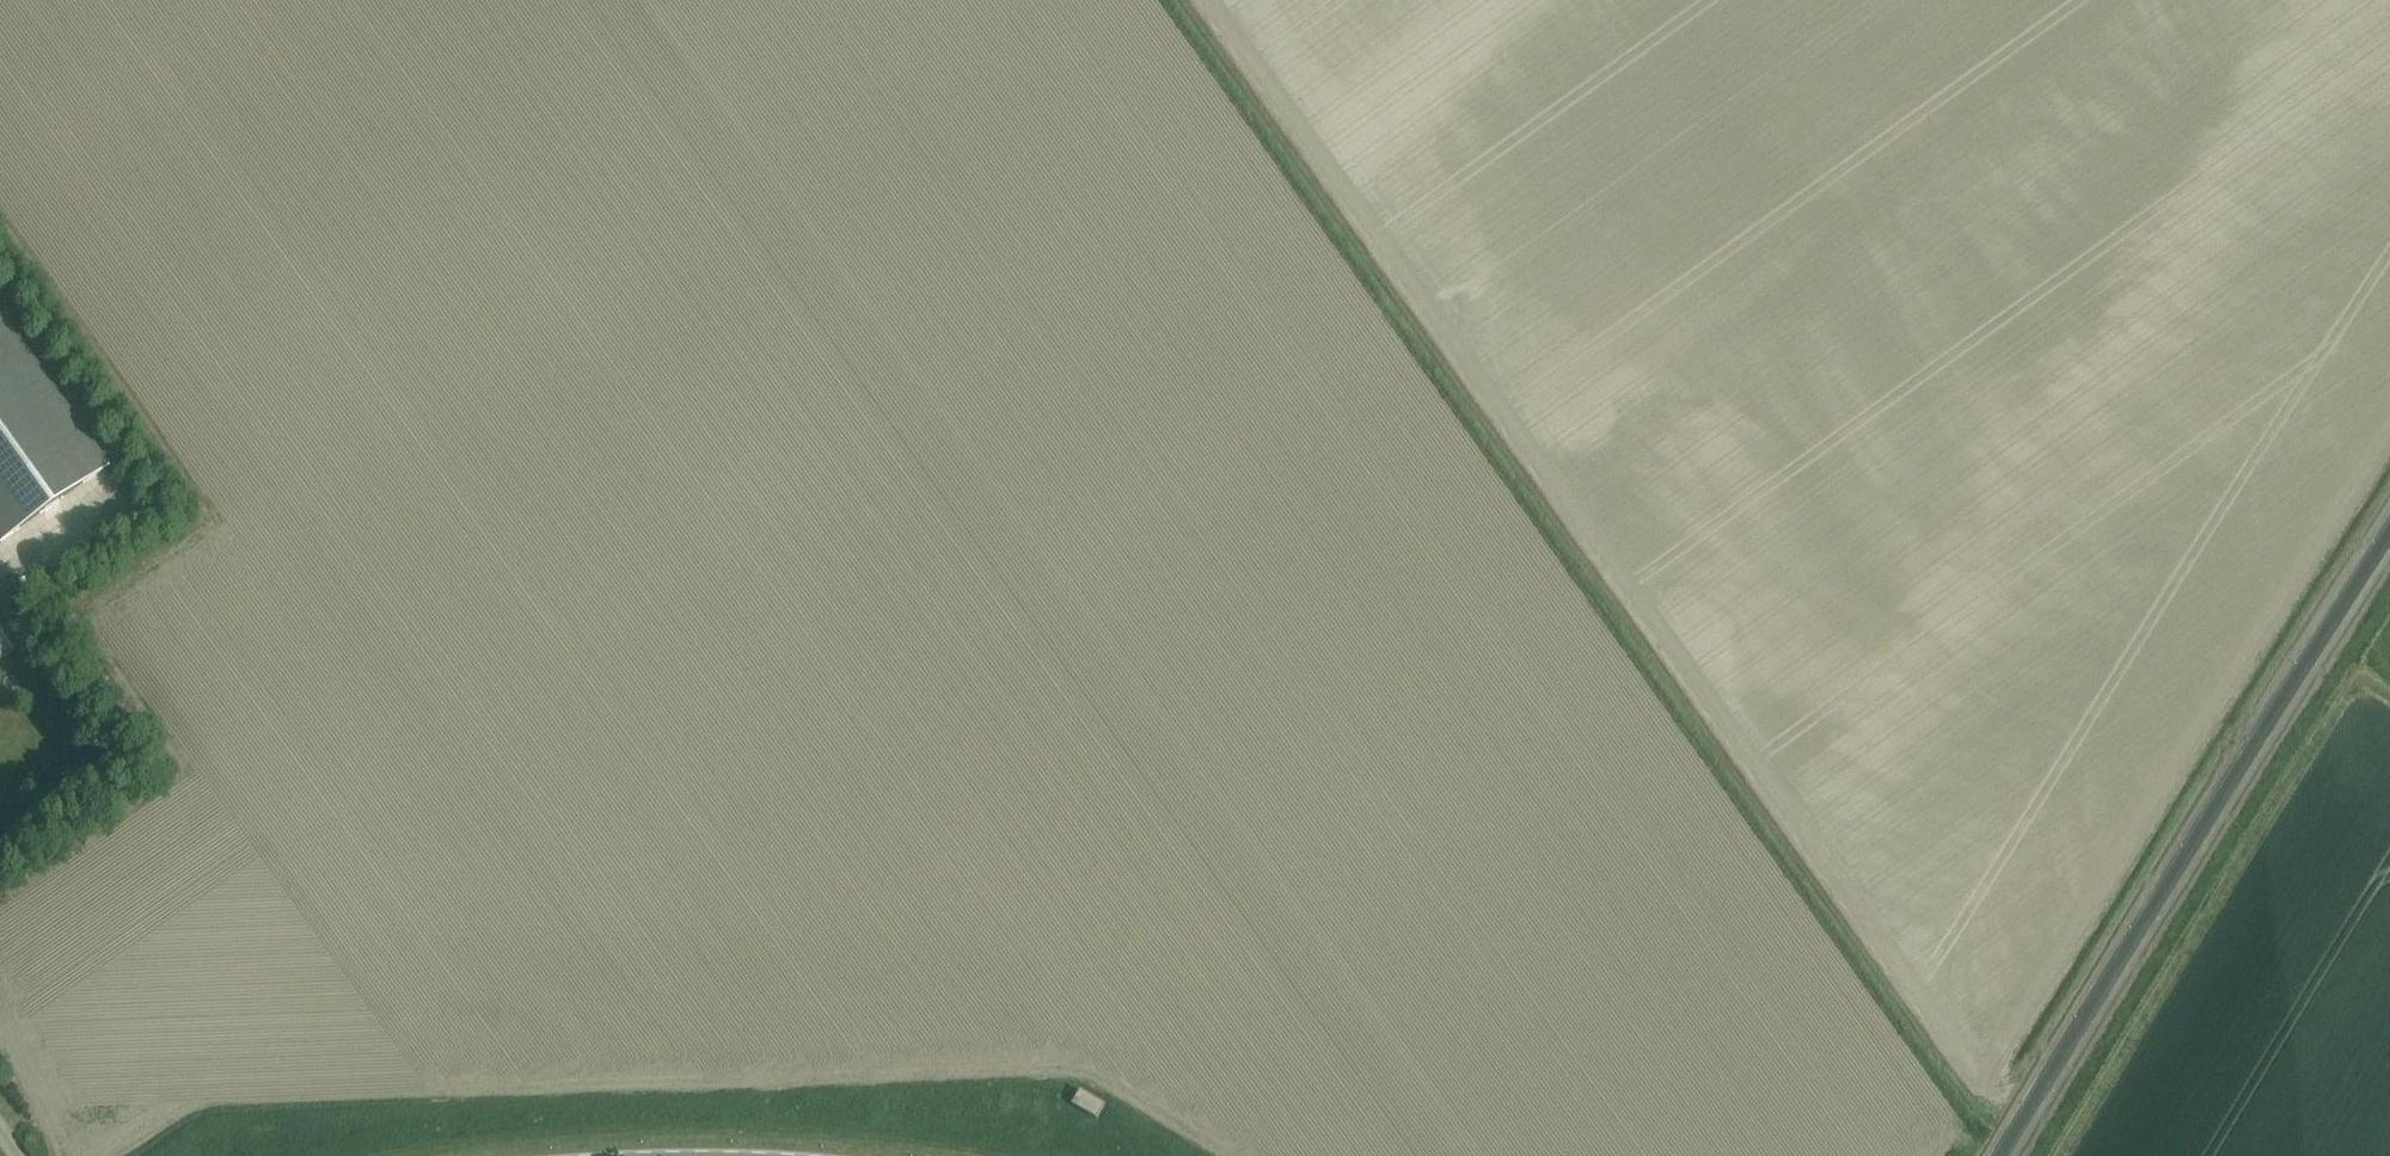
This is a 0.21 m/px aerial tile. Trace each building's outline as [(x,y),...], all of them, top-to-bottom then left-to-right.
[(1,542),(105,468),(0,320),(0,541),(1,542)] [(13,650),(0,632),(0,659),(13,650)] [(1081,1089),(1072,1103),(1097,1118),(1105,1104),(1081,1089)]
